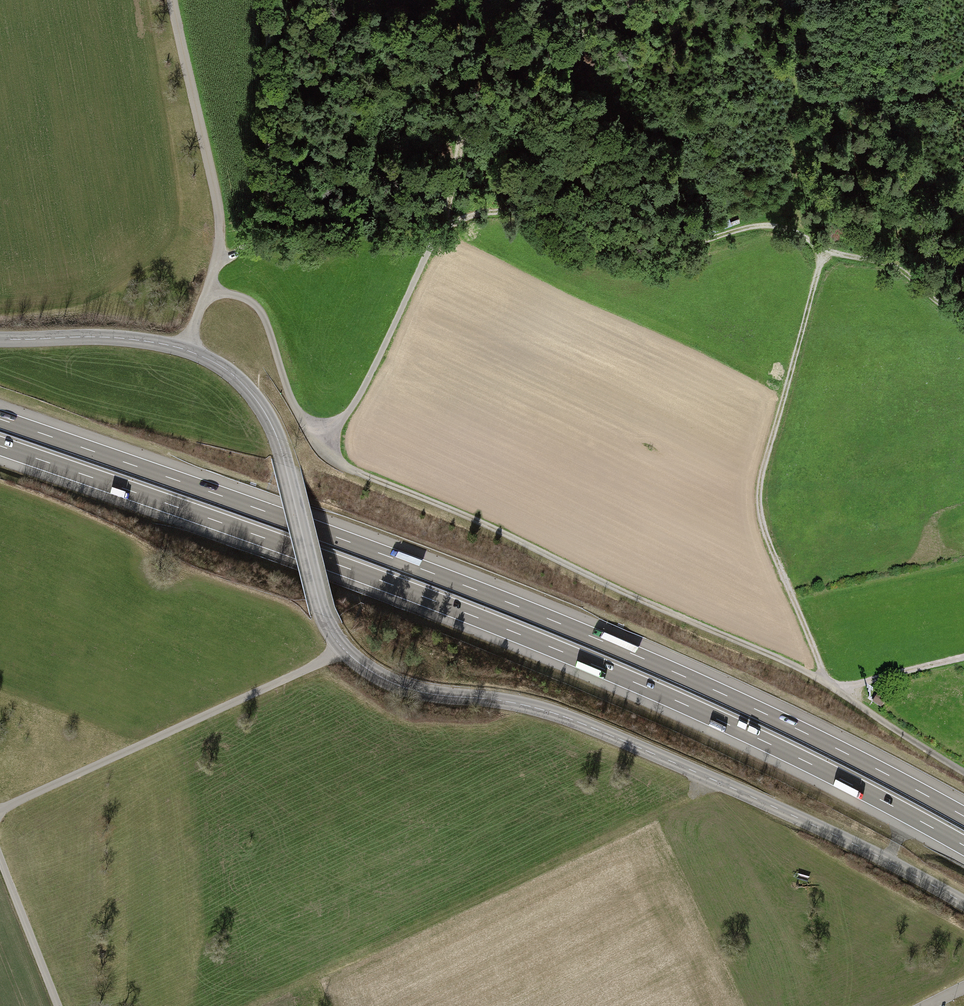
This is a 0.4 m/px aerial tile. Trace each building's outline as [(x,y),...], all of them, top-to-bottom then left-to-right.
[(887,702),(877,696),(871,704),(882,711),(887,702)]
